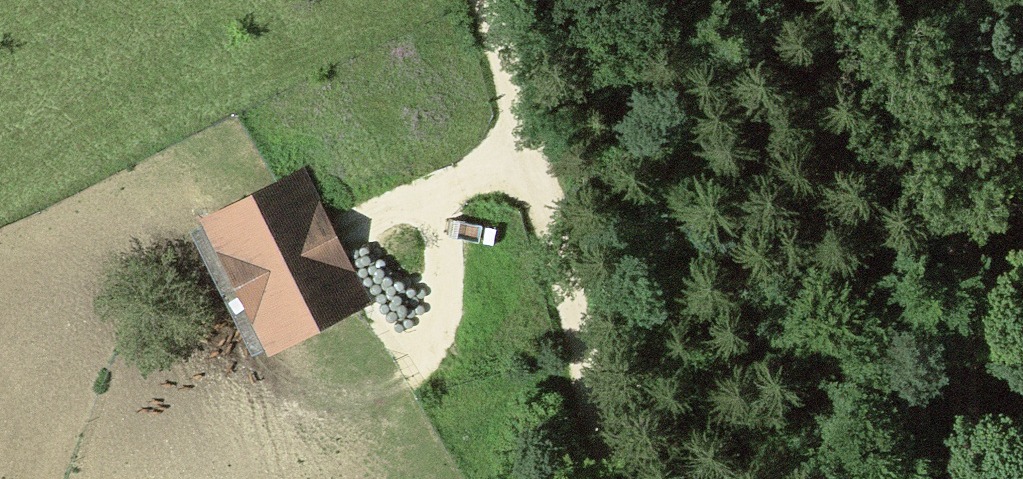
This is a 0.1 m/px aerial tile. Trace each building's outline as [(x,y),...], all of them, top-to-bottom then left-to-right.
[(200,224),(269,356),(372,302),(303,170),(200,224)]
